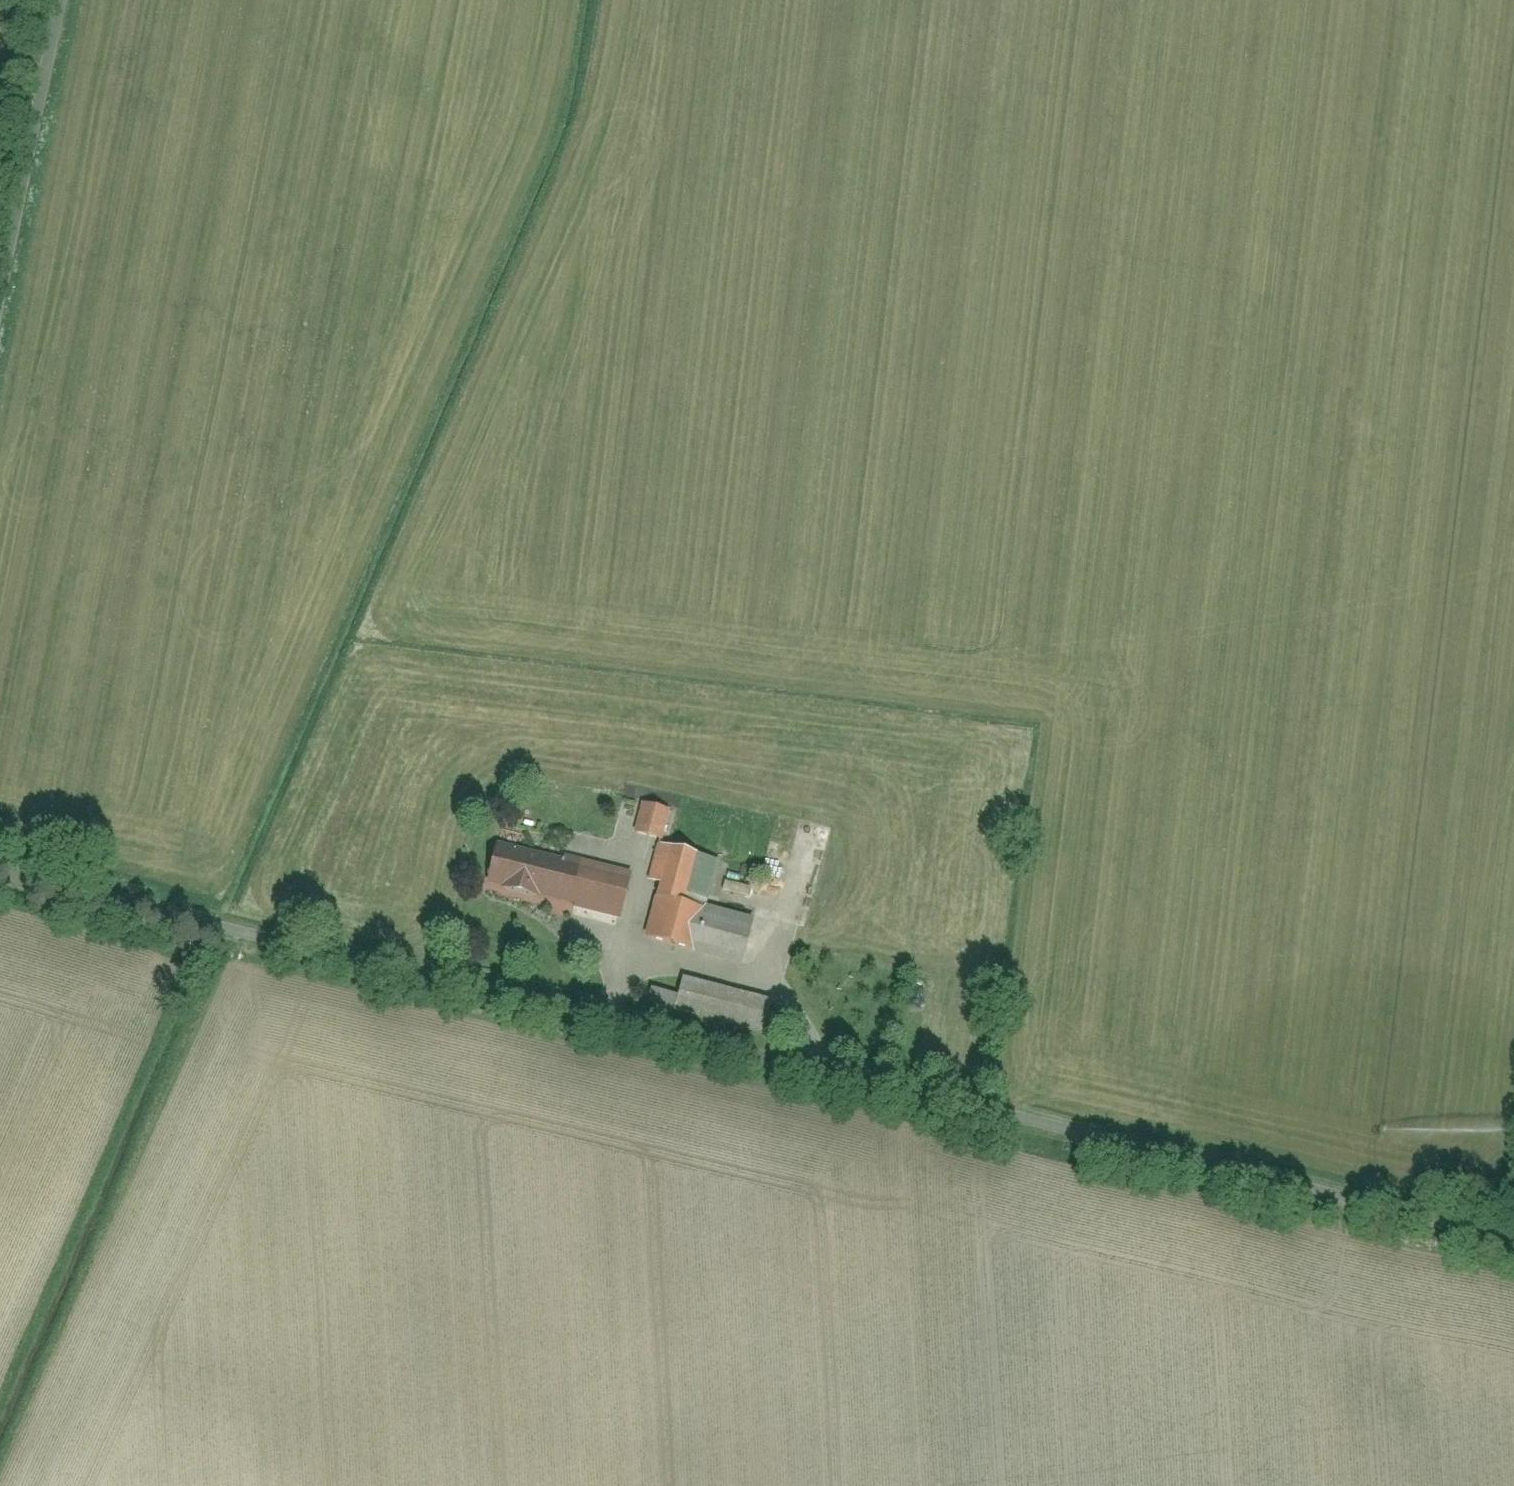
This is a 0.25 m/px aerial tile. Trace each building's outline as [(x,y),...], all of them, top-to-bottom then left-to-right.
[(647,809),(640,838),(668,845),(675,815),(647,809)] [(508,841),(495,887),(627,923),(640,877),(508,841)] [(761,927),(693,908),(697,896),(715,901),(724,871),(664,854),(656,884),(667,887),(652,940),(750,968),(761,927)] [(686,978),(684,987),(663,982),(657,1005),(769,1032),(777,1001),(686,978)]
